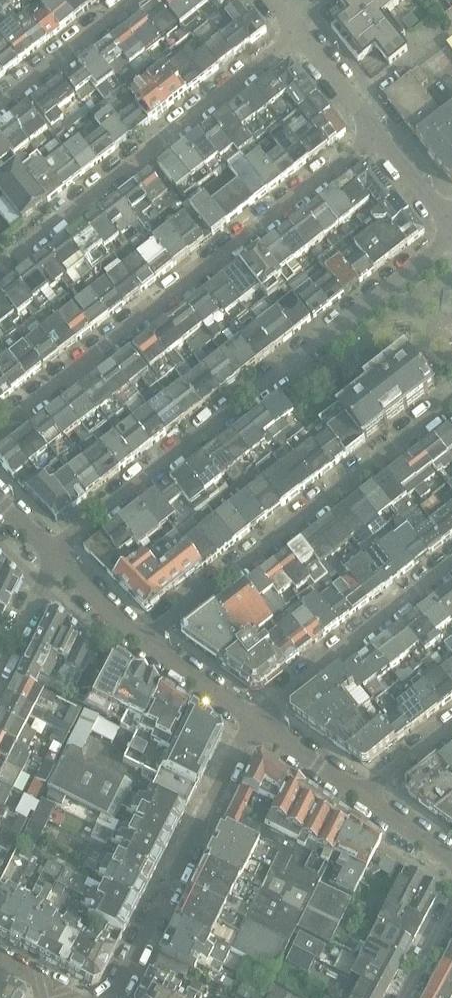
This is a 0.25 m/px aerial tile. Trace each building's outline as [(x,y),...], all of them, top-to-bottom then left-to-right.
[(5,14),(10,21),(17,15),(15,12),(22,7),(18,3),(16,0),(0,0),(0,8),(5,14)] [(47,14),(61,31),(74,21),(59,0),(49,0),(41,6),(47,14)] [(74,21),(88,9),(81,0),(59,0),(74,21)] [(88,9),(100,0),(81,0),(88,9)] [(187,0),(164,0),(161,2),(189,38),(206,24),(187,0)] [(206,24),(216,17),(223,12),(214,0),(187,0),(206,24)] [(223,12),(237,0),(214,0),(223,12)] [(238,30),(255,17),(241,0),(237,0),(223,12),(216,17),(218,20),(226,15),(238,30)] [(350,15),(332,29),(359,63),(377,48),(390,65),(408,51),(399,40),(405,35),(388,13),(405,0),(339,0),(350,15)] [(142,18),(161,41),(176,29),(157,5),(142,18)] [(430,15),(436,23),(445,16),(439,8),(430,15)] [(15,28),(10,21),(5,14),(0,18),(0,37),(2,39),(20,63),(35,52),(18,31),(18,32),(15,28)] [(32,21),(48,41),(61,31),(47,14),(37,21),(35,18),(32,21)] [(29,17),(15,28),(18,32),(18,31),(35,52),(48,41),(32,21),(29,17)] [(238,30),(249,46),(267,32),(255,17),(238,30)] [(127,30),(140,46),(146,53),(161,41),(142,18),(127,30)] [(195,37),(197,40),(220,69),(235,57),(223,42),(210,25),(195,37)] [(124,59),(139,77),(154,65),(146,53),(140,46),(127,30),(111,42),(124,59)] [(223,42),(235,57),(249,46),(238,30),(223,42)] [(5,75),(20,63),(2,39),(0,37),(0,70),(5,75)] [(182,52),(204,81),(220,69),(197,40),(182,52)] [(95,55),(123,89),(139,77),(124,59),(111,42),(95,55)] [(165,66),(176,79),(188,94),(204,81),(182,52),(165,66)] [(123,89),(95,55),(80,66),(98,89),(108,101),(123,89)] [(273,78),(287,96),(306,81),(292,63),(273,78)] [(98,89),(80,66),(64,79),(82,102),(98,89)] [(407,75),(403,69),(397,73),(402,79),(407,75)] [(451,181),(451,111),(444,117),(422,89),(428,83),(418,71),(385,97),(429,153),(428,154),(434,161),(442,171),(443,170),(451,181)] [(149,85),(168,109),(188,94),(176,79),(172,82),(165,73),(149,85)] [(287,96),(273,78),(254,92),(280,125),(281,126),(294,115),(286,105),(282,101),(288,97),(287,96)] [(33,104),(56,133),(67,124),(58,113),(75,99),(61,81),(33,104)] [(287,96),(288,97),(300,114),(319,99),(306,81),(287,96)] [(168,109),(149,85),(135,97),(142,106),(138,109),(150,124),(168,109)] [(241,103),(266,135),(280,125),(254,92),(241,103)] [(332,115),(319,99),(300,114),(313,130),(313,131),(332,115)] [(104,135),(115,150),(132,138),(115,116),(105,103),(89,116),(96,125),(104,135)] [(228,113),(253,145),(266,135),(241,103),(228,113)] [(115,116),(132,138),(150,124),(138,109),(132,113),(127,106),(115,116)] [(12,120),(30,145),(31,145),(37,152),(42,147),(47,143),(42,136),(48,131),(29,107),(12,120)] [(214,124),(235,150),(239,156),(253,145),(228,113),(214,124)] [(282,128),(309,162),(326,148),(313,131),(313,130),(300,114),(282,128)] [(313,131),(326,148),(346,133),(332,115),(313,131)] [(14,158),(30,145),(12,120),(0,129),(0,140),(14,158)] [(201,134),(200,135),(219,159),(222,156),(224,158),(235,150),(214,124),(205,131),(201,134)] [(79,138),(99,164),(115,150),(104,135),(96,125),(79,138)] [(282,128),(269,139),(295,172),(309,162),(282,128)] [(219,159),(200,135),(187,145),(205,169),(219,159)] [(61,149),(83,176),(99,164),(79,138),(77,136),(61,149)] [(263,149),(259,152),(265,160),(282,182),(295,172),(269,139),(266,141),(272,149),(267,153),(263,149)] [(13,231),(49,203),(22,168),(14,158),(0,140),(0,215),(13,231)] [(39,155),(66,189),(83,176),(61,149),(56,142),(39,155)] [(172,156),(198,189),(212,178),(205,169),(187,145),(172,156)] [(242,159),(269,193),(282,182),(265,160),(259,152),(256,148),(242,159)] [(39,155),(22,168),(49,203),(66,189),(39,155)] [(198,189),(172,156),(159,167),(174,186),(175,185),(180,189),(187,198),(198,189)] [(242,159),(228,170),(254,204),(269,193),(242,159)] [(369,204),(378,216),(398,199),(370,164),(368,166),(350,180),(369,204)] [(254,204),(228,170),(200,192),(227,226),(254,204)] [(148,202),(153,209),(169,197),(163,190),(151,173),(135,185),(148,202)] [(335,192),(354,216),(369,204),(350,180),(335,192)] [(144,217),(153,209),(148,202),(135,185),(119,198),(132,214),(138,222),(139,223),(144,230),(150,225),(152,223),(148,218),(147,219),(144,217)] [(200,192),(182,206),(208,240),(227,226),(200,192)] [(320,203),(339,228),(354,216),(335,192),(320,203)] [(132,214),(119,198),(101,212),(121,237),(139,223),(138,222),(132,214)] [(398,199),(378,216),(373,220),(376,224),(385,224),(388,228),(392,233),(395,230),(396,231),(413,218),(398,199)] [(305,215),(324,239),(339,228),(320,203),(305,215)] [(171,231),(190,255),(208,240),(182,206),(173,213),(185,226),(179,231),(176,227),(171,231)] [(84,225),(104,249),(105,251),(120,239),(119,238),(121,237),(101,212),(84,225)] [(305,215),(290,227),(309,251),(324,239),(305,215)] [(392,233),(405,249),(425,233),(413,218),(396,231),(395,230),(392,233)] [(67,239),(86,263),(104,249),(84,225),(67,239)] [(144,230),(157,246),(173,268),(190,255),(171,231),(162,238),(159,234),(158,235),(150,225),(144,230)] [(309,251),(290,227),(275,239),(294,263),(309,251)] [(381,228),(370,237),(389,261),(405,249),(392,233),(388,228),(381,228)] [(357,247),(356,248),(375,272),(389,261),(370,237),(368,234),(359,241),(356,237),(352,240),(357,247)] [(86,264),(86,263),(67,239),(50,252),(63,268),(62,269),(68,277),(69,277),(86,264)] [(288,286),(295,280),(296,279),(287,268),(294,263),(275,239),(260,251),(279,274),(288,286)] [(335,253),(336,255),(359,285),(375,272),(356,248),(350,241),(335,253)] [(141,258),(158,280),(173,268),(157,246),(141,258)] [(241,266),(261,291),(268,301),(288,286),(279,274),(260,251),(241,266)] [(32,266),(51,290),(68,277),(62,269),(63,268),(50,252),(32,266)] [(320,266),(325,272),(344,296),(359,285),(336,255),(320,266)] [(125,271),(142,292),(158,280),(141,258),(125,271)] [(16,279),(34,303),(51,290),(32,266),(16,279)] [(261,291),(241,266),(224,279),(243,304),(261,291)] [(108,284),(125,305),(142,292),(125,271),(108,284)] [(310,284),(329,308),(344,296),(325,272),(310,284)] [(296,279),(295,280),(303,290),(296,295),(315,319),(329,308),(310,284),(303,274),(296,279)] [(0,291),(0,296),(17,318),(35,304),(34,303),(16,279),(0,291)] [(243,304),(224,279),(207,292),(226,318),(243,304)] [(125,305),(108,284),(92,296),(109,318),(125,305)] [(203,295),(186,308),(203,331),(206,328),(220,317),(203,295)] [(7,341),(19,332),(14,325),(20,321),(17,318),(0,296),(0,332),(7,341)] [(92,296),(76,309),(93,330),(109,318),(92,296)] [(276,315),(293,336),(312,322),(295,300),(276,315)] [(169,322),(186,344),(197,336),(207,349),(213,344),(216,342),(206,328),(203,331),(186,308),(169,322)] [(76,309),(60,322),(76,343),(93,330),(76,309)] [(276,315),(259,328),(276,349),(293,336),(276,315)] [(17,334),(27,347),(44,368),(60,356),(61,355),(44,334),(34,321),(17,334)] [(76,343),(60,322),(44,334),(61,355),(76,343)] [(151,335),(168,358),(186,344),(169,322),(151,335)] [(231,330),(240,343),(257,364),(276,349),(259,328),(257,330),(252,323),(243,330),(238,324),(231,330)] [(168,358),(151,335),(134,349),(130,351),(151,377),(160,369),(158,366),(168,358)] [(213,344),(223,357),(240,378),(257,364),(240,343),(233,349),(223,336),(216,342),(213,344)] [(12,359),(29,380),(44,368),(27,347),(12,359)] [(340,409),(365,442),(436,387),(411,355),(411,354),(411,353),(410,353),(406,348),(365,380),(369,386),(340,409)] [(158,387),(151,377),(130,351),(114,364),(133,388),(143,380),(152,392),(158,387)] [(194,358),(204,371),(221,393),(240,378),(223,357),(212,365),(203,352),(194,358)] [(12,393),(29,380),(12,359),(0,368),(0,378),(12,393)] [(98,377),(125,412),(130,408),(121,397),(133,388),(114,364),(98,377)] [(177,372),(203,407),(221,393),(204,371),(196,377),(186,365),(177,372)] [(158,387),(167,398),(185,421),(203,407),(177,372),(158,387)] [(109,424),(117,419),(125,412),(98,377),(81,390),(109,425),(109,424)] [(12,393),(0,378),(0,403),(12,393)] [(83,427),(91,438),(95,436),(98,433),(100,432),(109,425),(81,390),(65,403),(83,427)] [(141,399),(150,411),(168,434),(185,421),(167,398),(159,404),(150,393),(141,399)] [(263,411),(276,427),(294,413),(281,396),(263,411)] [(47,416),(66,440),(75,433),(84,444),(91,438),(83,427),(65,403),(47,416)] [(125,412),(134,423),(152,447),(168,434),(150,411),(141,418),(132,407),(130,408),(125,412)] [(322,422),(348,455),(365,442),(340,409),(322,422)] [(263,411),(248,422),(261,439),(276,427),(263,411)] [(47,416),(31,429),(50,453),(66,440),(47,416)] [(109,424),(118,436),(136,459),(152,447),(134,423),(125,430),(117,419),(109,424)] [(233,434),(250,456),(265,444),(261,439),(248,422),(233,434)] [(305,435),(332,468),(348,455),(322,422),(305,435)] [(12,443),(31,467),(50,453),(31,429),(12,443)] [(451,463),(451,434),(448,429),(434,440),(451,463)] [(100,432),(98,433),(95,436),(104,447),(102,448),(120,472),(136,459),(118,436),(109,443),(100,432)] [(251,457),(250,456),(233,434),(219,445),(237,468),(251,457)] [(332,468),(305,435),(291,445),(317,480),(332,468)] [(433,467),(434,467),(439,474),(451,464),(451,463),(434,440),(420,451),(433,467)] [(25,490),(42,477),(36,470),(34,471),(31,467),(12,443),(0,453),(0,465),(25,490)] [(77,450),(86,461),(104,484),(120,472),(102,448),(93,455),(84,444),(77,450)] [(219,445),(204,456),(206,460),(221,480),(237,468),(219,445)] [(272,459),(299,494),(315,481),(289,447),(272,459)] [(402,464),(427,495),(430,492),(424,485),(436,476),(430,469),(433,467),(420,451),(402,464)] [(204,456),(186,470),(205,495),(223,482),(221,480),(206,460),(204,456)] [(272,459),(257,471),(284,506),(299,494),(272,459)] [(104,484),(86,461),(70,473),(89,496),(104,484)] [(427,495),(402,464),(388,475),(406,499),(416,491),(422,499),(427,495)] [(186,470),(171,482),(192,509),(207,497),(205,495),(186,470)] [(284,506),(257,471),(240,484),(267,519),(284,506)] [(89,496),(70,473),(52,487),(70,511),(89,496)] [(42,477),(25,490),(56,521),(70,511),(52,487),(48,482),(51,480),(46,474),(42,477)] [(406,499),(388,475),(373,486),(393,511),(401,521),(415,510),(406,499)] [(173,515),(176,518),(183,528),(193,520),(198,517),(192,509),(171,482),(156,494),(173,515)] [(225,495),(235,507),(253,530),(267,519),(240,484),(225,495)] [(360,497),(380,522),(388,516),(388,515),(393,511),(373,486),(360,497)] [(141,506),(163,534),(167,531),(164,528),(176,518),(173,515),(156,494),(141,506)] [(444,543),(451,537),(451,494),(439,504),(448,514),(431,527),(444,543)] [(208,509),(218,521),(236,543),(253,530),(235,507),(232,510),(222,497),(208,509)] [(360,497),(345,509),(365,534),(380,522),(360,497)] [(119,523),(138,547),(138,548),(141,545),(146,551),(151,547),(147,541),(157,533),(160,537),(163,534),(141,506),(119,523)] [(331,520),(350,545),(365,534),(345,509),(331,520)] [(201,514),(198,517),(193,520),(203,532),(201,533),(219,556),(236,543),(218,521),(210,526),(201,514)] [(182,530),(176,534),(203,569),(219,556),(201,533),(203,532),(193,520),(183,528),(182,530)] [(315,532),(335,557),(350,545),(331,520),(315,532)] [(135,549),(138,547),(119,523),(104,534),(131,569),(137,564),(127,550),(132,546),(135,549)] [(415,540),(428,556),(444,543),(431,527),(415,540)] [(395,541),(415,566),(428,556),(415,540),(408,530),(395,541)] [(301,543),(328,577),(332,574),(341,567),(342,566),(337,560),(328,566),(326,564),(335,557),(315,532),(301,543)] [(85,549),(115,580),(131,569),(104,534),(85,549)] [(176,534),(137,564),(131,569),(115,580),(147,613),(203,569),(176,534)] [(383,557),(385,559),(400,578),(415,566),(395,541),(383,550),(386,554),(383,557)] [(325,580),(328,577),(301,543),(288,553),(309,580),(315,588),(321,584),(325,580)] [(365,563),(372,573),(385,590),(400,578),(385,559),(383,557),(379,552),(365,563)] [(274,565),(293,589),(295,591),(309,580),(288,553),(274,565)] [(0,577),(0,621),(19,582),(17,575),(6,564),(0,577)] [(274,565),(260,575),(279,600),(293,589),(274,565)] [(332,574),(328,577),(325,580),(333,592),(352,616),(369,602),(347,574),(341,567),(332,574)] [(355,568),(347,574),(369,602),(385,590),(372,573),(364,579),(355,568)] [(260,575),(246,587),(264,610),(268,606),(277,617),(287,610),(279,600),(260,575)] [(248,640),(258,633),(277,617),(268,606),(264,610),(246,587),(221,606),(248,640)] [(435,601),(451,622),(451,621),(451,588),(448,590),(435,601)] [(307,612),(325,636),(338,626),(320,602),(311,591),(298,601),(307,612)] [(320,602),(338,626),(352,616),(333,592),(320,602)] [(420,612),(418,614),(434,635),(451,622),(435,601),(420,612)] [(248,640),(221,606),(187,632),(187,633),(187,640),(220,663),(248,640)] [(46,619),(16,677),(36,687),(41,675),(46,665),(68,620),(56,610),(56,609),(49,611),(46,619)] [(307,612),(293,623),(312,647),(325,636),(307,612)] [(420,647),(430,661),(434,657),(429,651),(440,642),(434,635),(418,614),(403,626),(420,647)] [(82,634),(68,620),(46,665),(41,675),(50,679),(61,657),(70,661),(82,634)] [(293,623),(281,633),(299,656),(312,647),(293,623)] [(403,626),(388,638),(405,659),(412,653),(417,660),(422,667),(430,661),(420,647),(403,626)] [(248,640),(220,663),(219,663),(253,687),(261,687),(285,667),(266,644),(258,633),(248,640)] [(266,644),(285,667),(286,667),(299,656),(281,633),(266,644)] [(82,634),(70,661),(63,675),(78,683),(96,646),(82,634)] [(386,664),(391,670),(405,659),(388,638),(372,651),(384,666),(386,664)] [(372,675),(377,681),(391,670),(386,664),(384,666),(372,651),(356,663),(368,678),(372,675)] [(116,703),(133,670),(114,657),(113,658),(111,662),(107,660),(102,671),(105,672),(87,708),(108,718),(116,703)] [(417,660),(410,665),(412,668),(415,672),(422,667),(417,660)] [(342,674),(354,691),(358,696),(364,691),(375,704),(387,694),(377,681),(372,675),(368,678),(356,663),(342,674)] [(442,708),(451,700),(451,688),(441,675),(435,666),(419,678),(442,708)] [(441,675),(451,688),(451,666),(441,675)] [(399,673),(395,676),(401,683),(415,672),(412,668),(411,669),(409,670),(406,673),(399,673)] [(108,718),(123,726),(146,679),(133,670),(116,703),(108,718)] [(354,691),(342,674),(296,710),(297,718),(308,726),(354,691)] [(16,677),(7,695),(35,709),(40,699),(53,706),(57,697),(36,687),(16,677)] [(415,706),(427,720),(442,708),(419,678),(412,684),(418,693),(413,697),(418,704),(415,706)] [(121,729),(137,736),(160,689),(146,679),(123,726),(121,729)] [(156,784),(191,711),(160,689),(137,736),(122,767),(138,775),(140,770),(145,773),(143,777),(156,784)] [(308,726),(328,740),(356,718),(356,719),(375,704),(364,691),(358,696),(354,691),(308,726)] [(0,710),(0,714),(26,727),(30,718),(54,730),(49,740),(63,746),(72,728),(63,723),(35,709),(7,695),(0,710)] [(413,697),(398,708),(403,715),(400,717),(412,731),(427,720),(415,706),(418,704),(413,697)] [(356,718),(328,740),(349,755),(383,728),(384,729),(390,724),(386,718),(375,704),(356,719),(356,718)] [(63,723),(72,728),(82,709),(72,705),(63,723)] [(384,729),(396,744),(412,731),(400,717),(403,715),(398,708),(386,718),(390,724),(384,729)] [(84,711),(66,747),(67,747),(80,754),(91,733),(98,718),(84,711)] [(176,745),(159,779),(156,784),(156,786),(189,803),(221,738),(219,730),(191,711),(176,745)] [(28,752),(37,734),(26,727),(0,714),(0,738),(28,752)] [(98,718),(91,733),(112,744),(120,729),(98,718)] [(383,728),(349,755),(363,764),(370,764),(396,744),(384,729),(383,728)] [(120,731),(116,739),(129,745),(133,737),(120,731)] [(23,772),(31,753),(28,752),(0,738),(0,760),(23,772)] [(67,747),(47,788),(51,790),(65,797),(114,821),(120,808),(124,799),(127,794),(131,785),(103,771),(82,766),(82,755),(80,754),(67,747)] [(438,761),(451,779),(451,750),(438,761)] [(0,760),(0,783),(14,790),(23,772),(0,760)] [(254,761),(240,789),(274,806),(288,778),(261,760),(255,761),(254,761)] [(36,778),(45,783),(53,766),(44,761),(36,778)] [(438,761),(407,785),(407,794),(420,803),(444,784),(451,793),(451,792),(451,779),(438,761)] [(240,789),(221,828),(264,848),(279,856),(261,892),(250,887),(235,916),(247,922),(288,943),(327,866),(350,822),(288,778),(274,806),(240,789)] [(5,809),(14,790),(0,783),(0,806),(5,809)] [(451,793),(444,784),(420,803),(437,815),(448,806),(450,809),(451,807),(451,792),(451,793)] [(51,790),(47,797),(62,804),(65,797),(51,790)] [(133,804),(177,826),(185,811),(184,810),(151,793),(147,801),(136,796),(133,804)] [(52,805),(41,800),(41,799),(34,813),(45,818),(52,805)] [(136,824),(170,841),(177,826),(133,804),(130,810),(140,815),(136,824)] [(450,809),(448,806),(437,815),(451,825),(451,807),(450,809)] [(350,822),(327,866),(335,871),(329,882),(356,895),(382,843),(350,822)] [(170,841),(136,824),(131,833),(121,827),(117,834),(162,856),(170,841)] [(221,828),(212,846),(255,867),(264,848),(221,828)] [(20,844),(33,851),(40,836),(27,829),(20,844)] [(124,847),(120,855),(154,872),(162,856),(117,834),(114,842),(124,847)] [(203,863),(238,880),(251,886),(259,869),(255,867),(212,846),(203,863)] [(105,858),(101,866),(146,888),(154,872),(120,855),(116,864),(105,858)] [(42,873),(57,880),(62,870),(48,862),(42,873)] [(196,878),(230,895),(238,880),(203,863),(196,878)] [(104,887),(138,904),(146,888),(101,866),(98,872),(108,877),(104,887)] [(62,870),(57,880),(56,882),(71,890),(78,876),(63,868),(62,870)] [(405,869),(387,902),(410,913),(426,883),(405,869)] [(71,890),(85,897),(130,919),(138,904),(104,887),(79,875),(78,876),(71,890)] [(189,893),(223,910),(230,895),(196,878),(189,893)] [(400,934),(413,941),(419,930),(439,892),(426,883),(410,913),(387,902),(377,922),(400,934)] [(15,887),(9,884),(4,894),(0,892),(0,917),(15,887)] [(300,930),(331,945),(353,902),(322,886),(300,930)] [(8,940),(31,896),(22,892),(22,891),(15,887),(0,917),(0,936),(8,940)] [(182,907),(216,924),(223,910),(189,893),(182,907)] [(45,903),(31,896),(8,940),(22,948),(45,903)] [(130,919),(85,897),(81,904),(93,909),(89,918),(122,935),(130,919)] [(45,903),(22,948),(38,956),(55,922),(46,917),(51,907),(45,903)] [(174,922),(208,939),(216,924),(182,907),(174,922)] [(38,956),(52,964),(74,919),(68,916),(63,926),(55,922),(38,956)] [(52,964),(66,972),(84,937),(77,934),(82,923),(74,919),(52,964)] [(208,939),(174,922),(167,938),(212,960),(227,967),(229,962),(226,961),(227,959),(215,954),(204,949),(208,939)] [(240,936),(281,957),(288,943),(247,922),(240,936)] [(373,932),(367,942),(403,960),(413,941),(400,934),(377,922),(373,932)] [(66,972),(81,980),(104,935),(97,932),(92,942),(84,937),(66,972)] [(300,934),(293,947),(319,961),(325,948),(300,934)] [(104,935),(81,980),(91,985),(99,983),(113,954),(107,949),(112,939),(104,935)] [(281,957),(240,936),(233,951),(275,971),(281,957)] [(212,960),(167,938),(159,954),(192,971),(200,975),(204,966),(206,963),(209,965),(212,960)] [(364,957),(361,962),(393,979),(403,960),(367,942),(364,949),(367,950),(364,957)] [(442,963),(451,968),(451,943),(442,963)] [(292,949),(286,962),(308,973),(314,959),(292,949)] [(393,979),(361,962),(343,953),(333,970),(352,979),(360,983),(385,995),(393,979)] [(451,989),(451,968),(442,963),(433,980),(451,989)] [(165,983),(168,984),(170,978),(161,974),(158,980),(148,976),(137,997),(157,997),(165,983)] [(157,997),(177,997),(169,993),(175,981),(170,978),(168,984),(165,983),(157,997)] [(346,997),(383,997),(385,995),(360,983),(352,979),(349,986),(356,990),(353,996),(342,991),(340,995),(346,997)] [(226,980),(223,986),(230,990),(233,983),(226,980)] [(427,997),(451,997),(451,989),(433,980),(424,996),(427,997)] [(11,987),(0,981),(0,997),(5,997),(11,987)] [(316,997),(318,997),(324,987),(313,981),(307,993),(316,997)] [(5,997),(24,997),(23,994),(11,987),(5,997)] [(239,993),(249,997),(250,997),(253,992),(242,987),(239,993)] [(268,997),(286,997),(287,995),(274,988),(268,997)] [(193,997),(195,993),(187,989),(184,993),(188,995),(187,997),(194,997),(193,997)]
